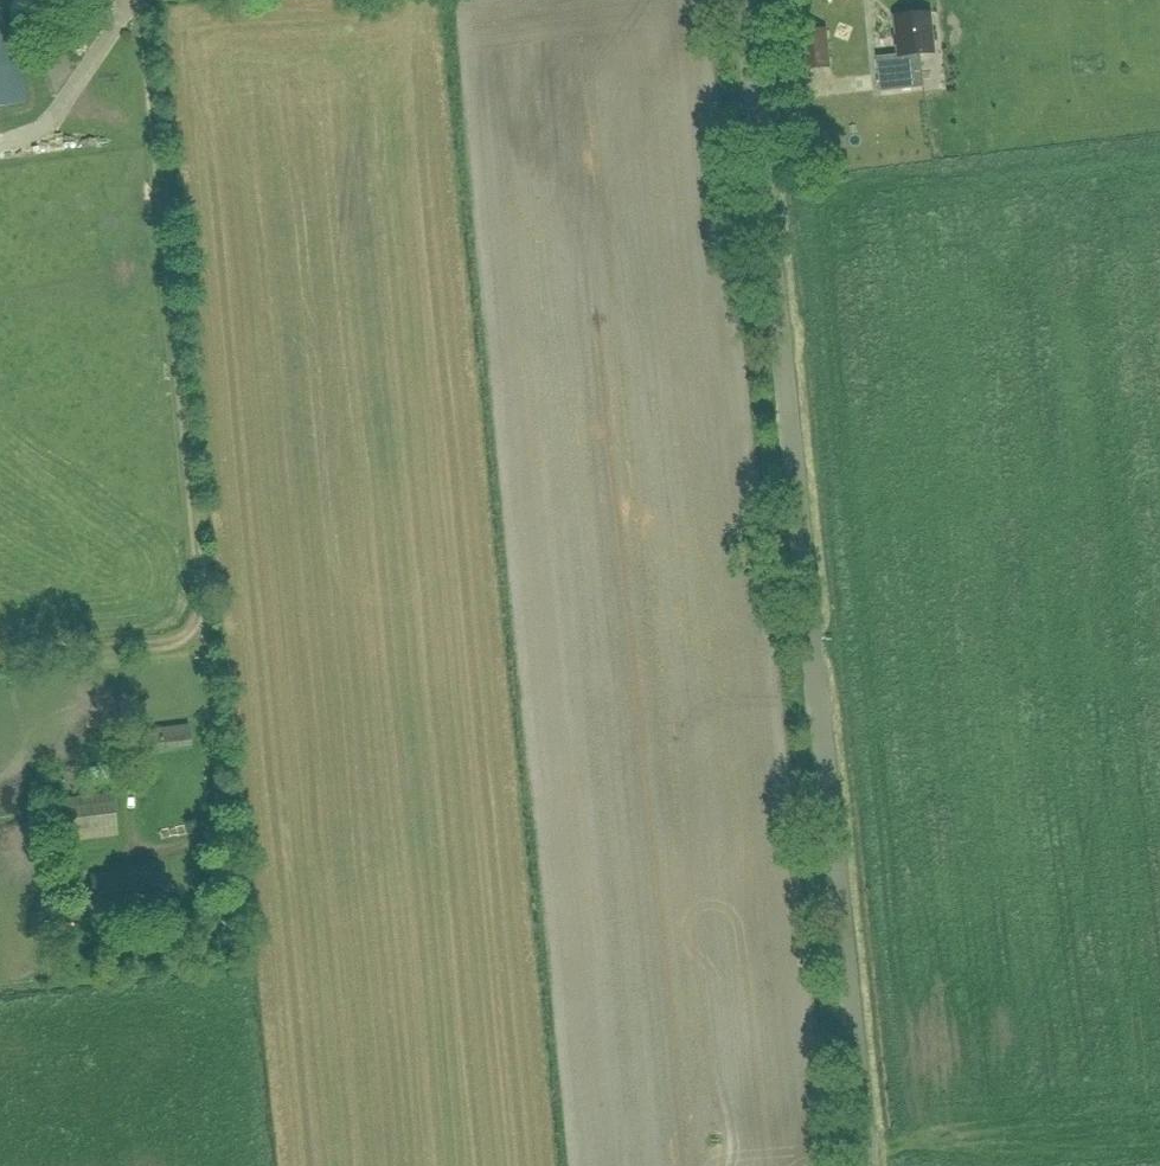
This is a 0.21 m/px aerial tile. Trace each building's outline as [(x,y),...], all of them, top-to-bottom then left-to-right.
[(26,103),(20,64),(7,66),(0,14),(0,106),(26,103)] [(920,55),(933,54),(929,15),(895,18),(899,56),(877,58),(880,90),(923,86),(920,55)] [(829,67),(825,29),(801,32),(805,70),(829,67)] [(142,753),(188,746),(185,727),(139,733),(142,753)] [(115,837),(110,796),(63,802),(68,843),(115,837)] [(141,906),(159,904),(156,871),(89,879),(93,917),(128,913),(128,910),(141,909),(141,906)]
